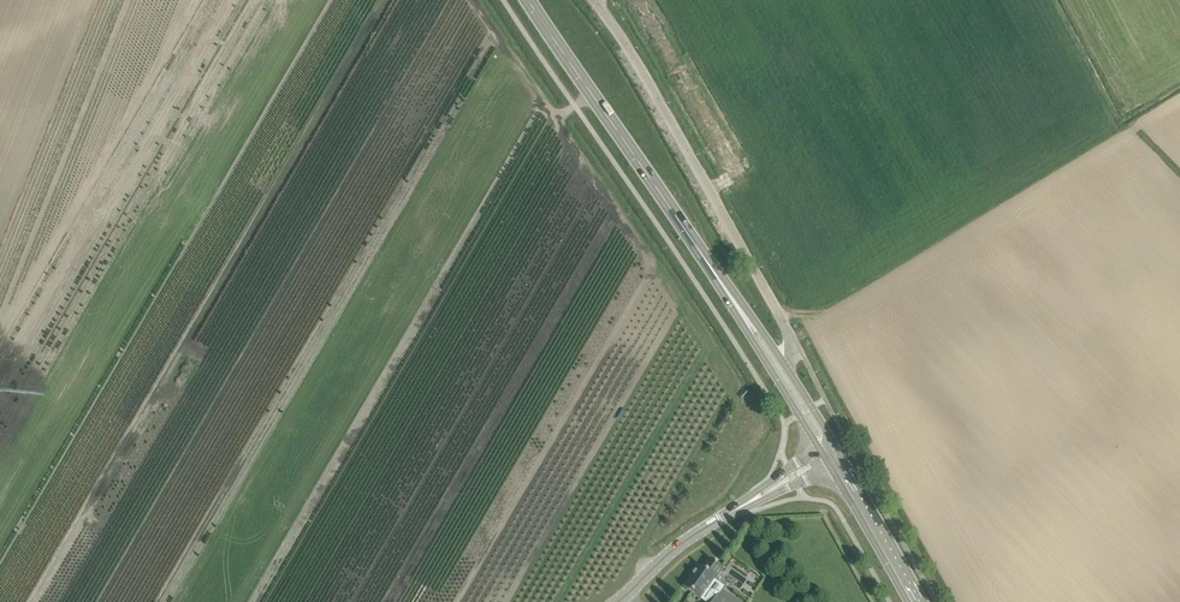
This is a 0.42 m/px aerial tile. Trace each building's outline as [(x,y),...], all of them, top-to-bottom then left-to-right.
[(700,599),(714,579),(715,580),(723,568),(709,558),(702,568),(699,565),(683,587),(700,599)] [(722,589),(714,601),(741,601),(722,589)]
